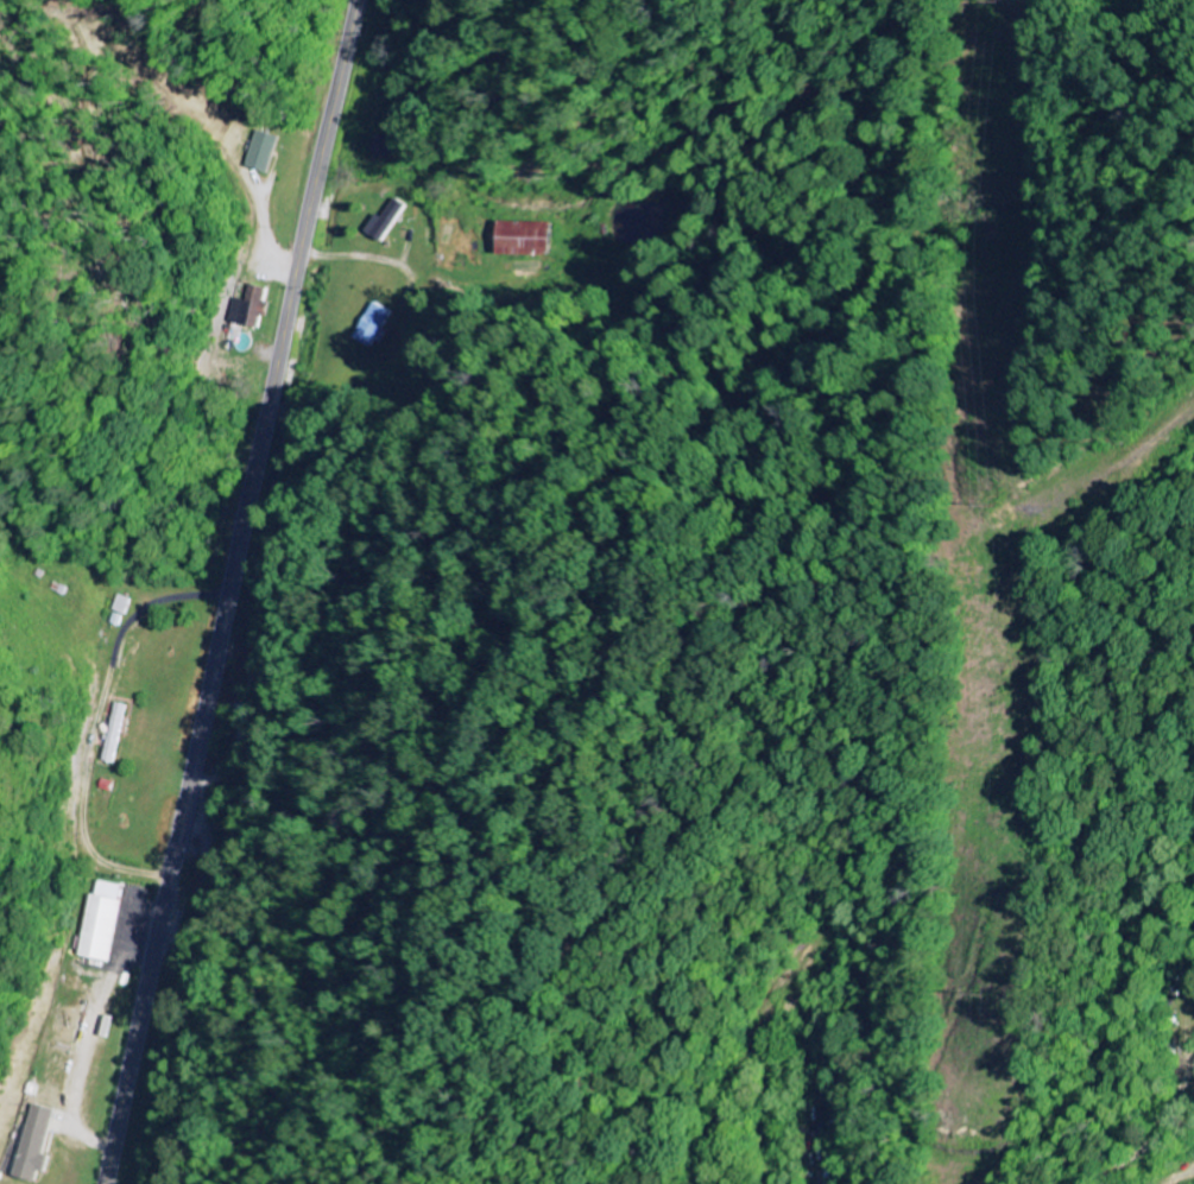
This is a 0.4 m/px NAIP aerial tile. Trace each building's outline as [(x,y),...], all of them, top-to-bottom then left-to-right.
[(273,174),(280,138),(254,132),(247,169),(273,174)] [(386,219),(382,216),(370,233),(385,243),(411,207),(400,199),(386,219)] [(555,224),(507,223),(506,256),(554,257),(555,224)] [(259,318),(267,320),(270,305),(263,304),(266,289),(247,285),(243,301),(237,300),(232,323),(257,328),(259,318)] [(396,313),(380,303),(357,339),(377,351),(388,332),(385,330),(396,313)] [(126,707),(114,704),(100,763),(113,766),(126,707)] [(78,959),(113,964),(125,887),(98,882),(96,897),(89,896),(78,959)] [(29,1106),(11,1178),(34,1183),(37,1183),(39,1173),(47,1175),(51,1159),(43,1157),(54,1112),(29,1106)]
